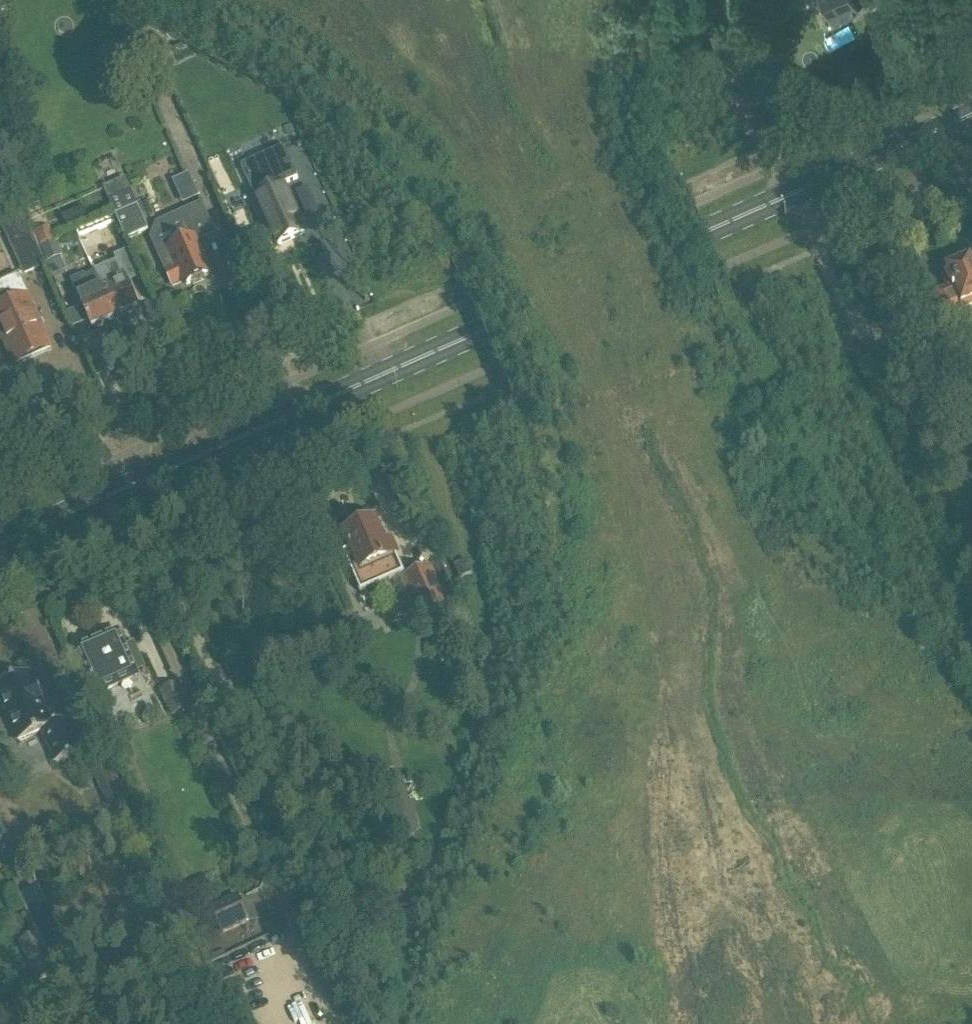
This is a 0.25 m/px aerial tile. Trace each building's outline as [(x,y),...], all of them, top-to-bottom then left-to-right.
[(832,24),(859,12),(854,0),(822,0),(832,24)] [(241,166),(256,200),(262,214),(260,216),(267,233),(270,232),(277,248),(303,236),(295,220),(298,219),(283,185),(298,179),(284,147),(241,166)] [(147,233),(137,209),(125,181),(102,191),(125,243),(147,233)] [(158,224),(152,239),(165,270),(166,270),(173,287),(185,282),(187,286),(192,283),(193,286),(205,281),(204,278),(209,276),(192,240),(213,230),(202,205),(158,224)] [(83,208),(61,217),(65,226),(87,217),(83,208)] [(27,223),(5,233),(25,276),(47,266),(27,223)] [(47,263),(63,257),(57,244),(56,241),(50,227),(35,234),(47,263)] [(266,238),(261,228),(237,239),(242,249),(266,238)] [(77,233),(56,241),(57,244),(63,257),(83,248),(77,233)] [(138,311),(126,285),(138,280),(126,253),(115,258),(122,273),(109,278),(106,271),(96,275),(95,273),(93,274),(98,285),(115,321),(138,311)] [(942,271),(944,276),(939,278),(944,290),(937,293),(946,315),(954,312),(954,311),(971,304),(971,261),(971,259),(942,271)] [(85,276),(82,277),(71,282),(92,331),(115,321),(98,285),(93,274),(85,277),(85,276)] [(13,359),(17,369),(48,356),(43,346),(46,344),(17,279),(0,287),(0,339),(10,361),(13,359)] [(352,551),(343,555),(360,594),(392,579),(405,573),(397,558),(398,558),(392,544),(385,547),(375,524),(361,531),(356,527),(348,531),(348,536),(346,537),(352,551)] [(466,562),(454,568),(460,581),(473,576),(466,562)] [(404,577),(402,578),(418,615),(419,617),(422,615),(446,604),(431,569),(429,566),(406,576),(404,577)] [(118,635),(78,652),(97,696),(137,678),(131,663),(140,659),(134,646),(125,650),(118,635)] [(54,727),(53,728),(41,702),(43,701),(37,687),(35,687),(29,674),(0,687),(0,702),(19,744),(42,734),(56,766),(82,754),(67,721),(54,727)] [(161,690),(173,716),(189,709),(177,683),(161,690)] [(419,832),(405,784),(382,791),(396,839),(419,832)] [(247,922),(236,897),(212,908),(223,932),(247,922)] [(18,941),(37,982),(54,973),(35,933),(18,941)]
